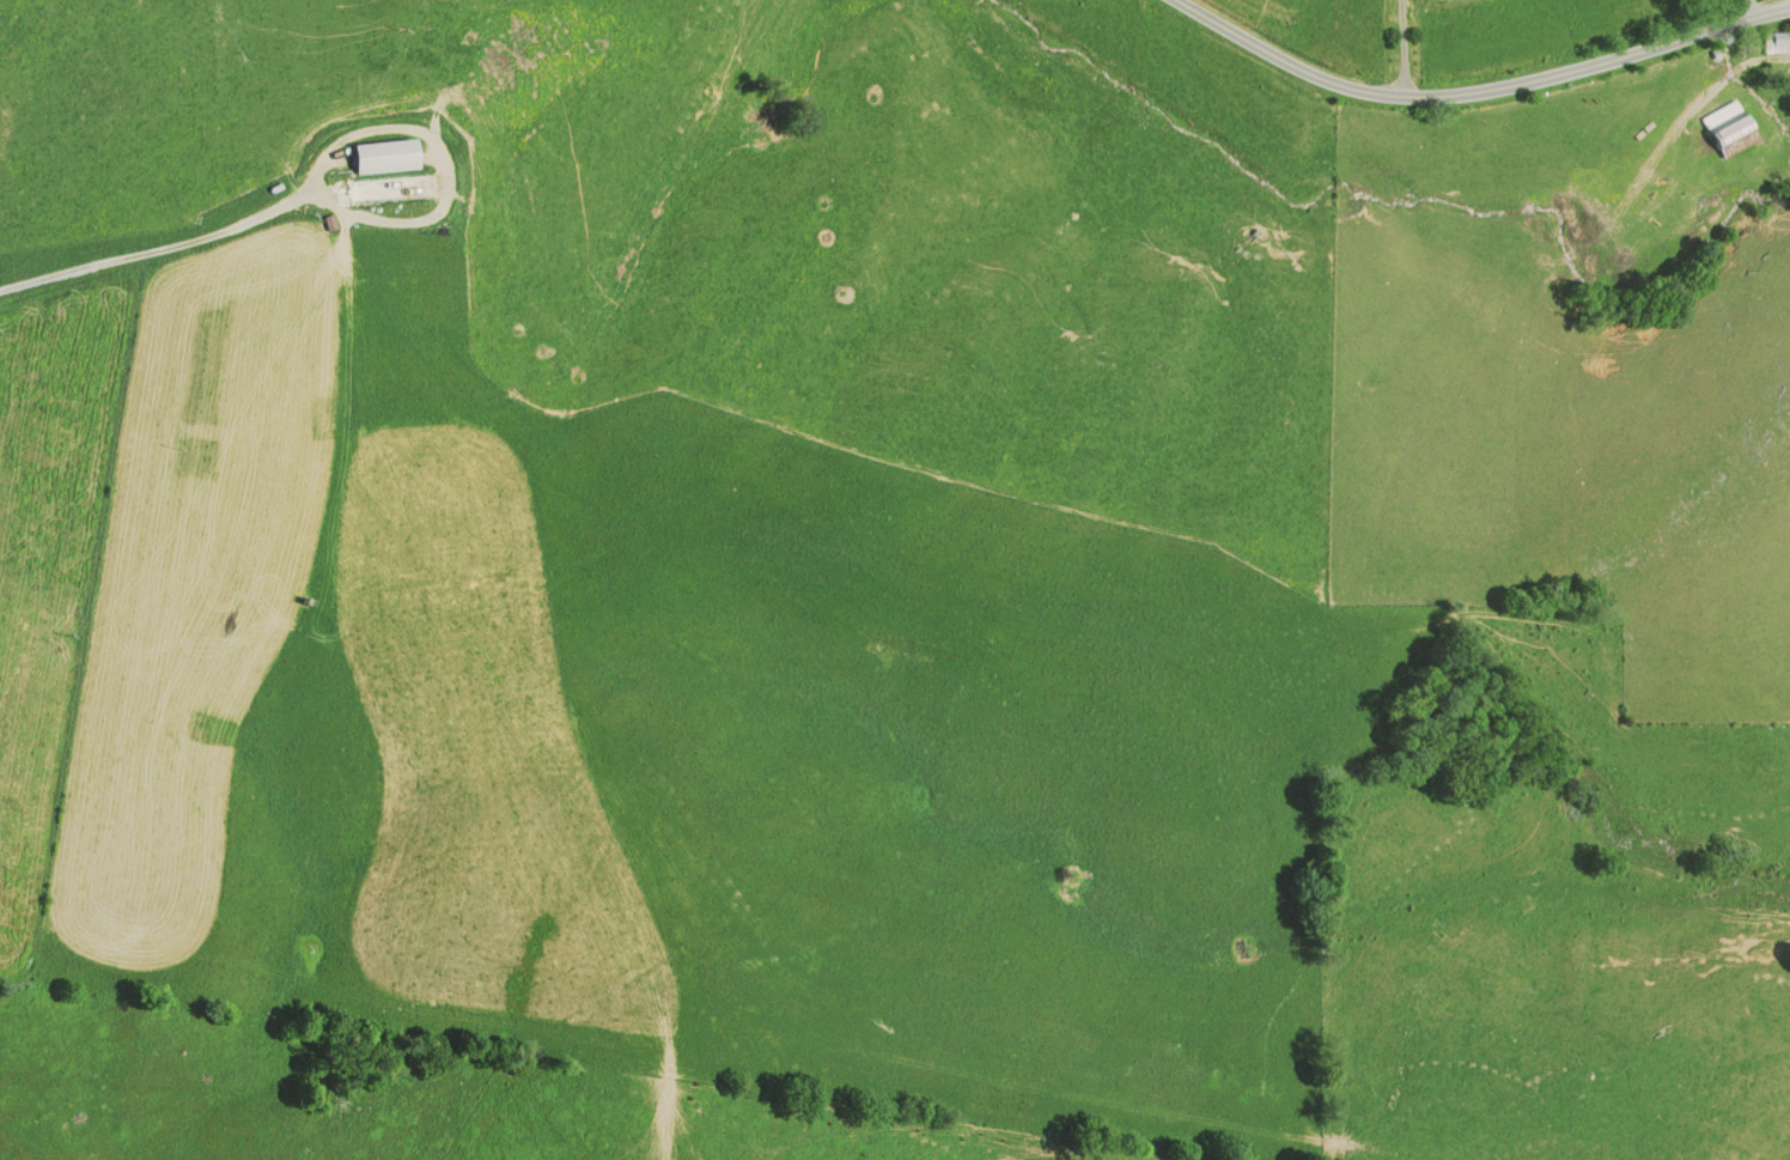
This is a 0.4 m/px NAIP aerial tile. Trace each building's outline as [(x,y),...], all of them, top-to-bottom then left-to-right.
[(1784,32),(1758,32),(1758,54),(1784,54),(1784,32)] [(1717,160),(1753,138),(1735,109),(1699,131),(1717,160)] [(352,142),(355,174),(416,166),(413,135),(352,142)] [(367,351),(367,337),(353,337),(353,351),(367,351)]
